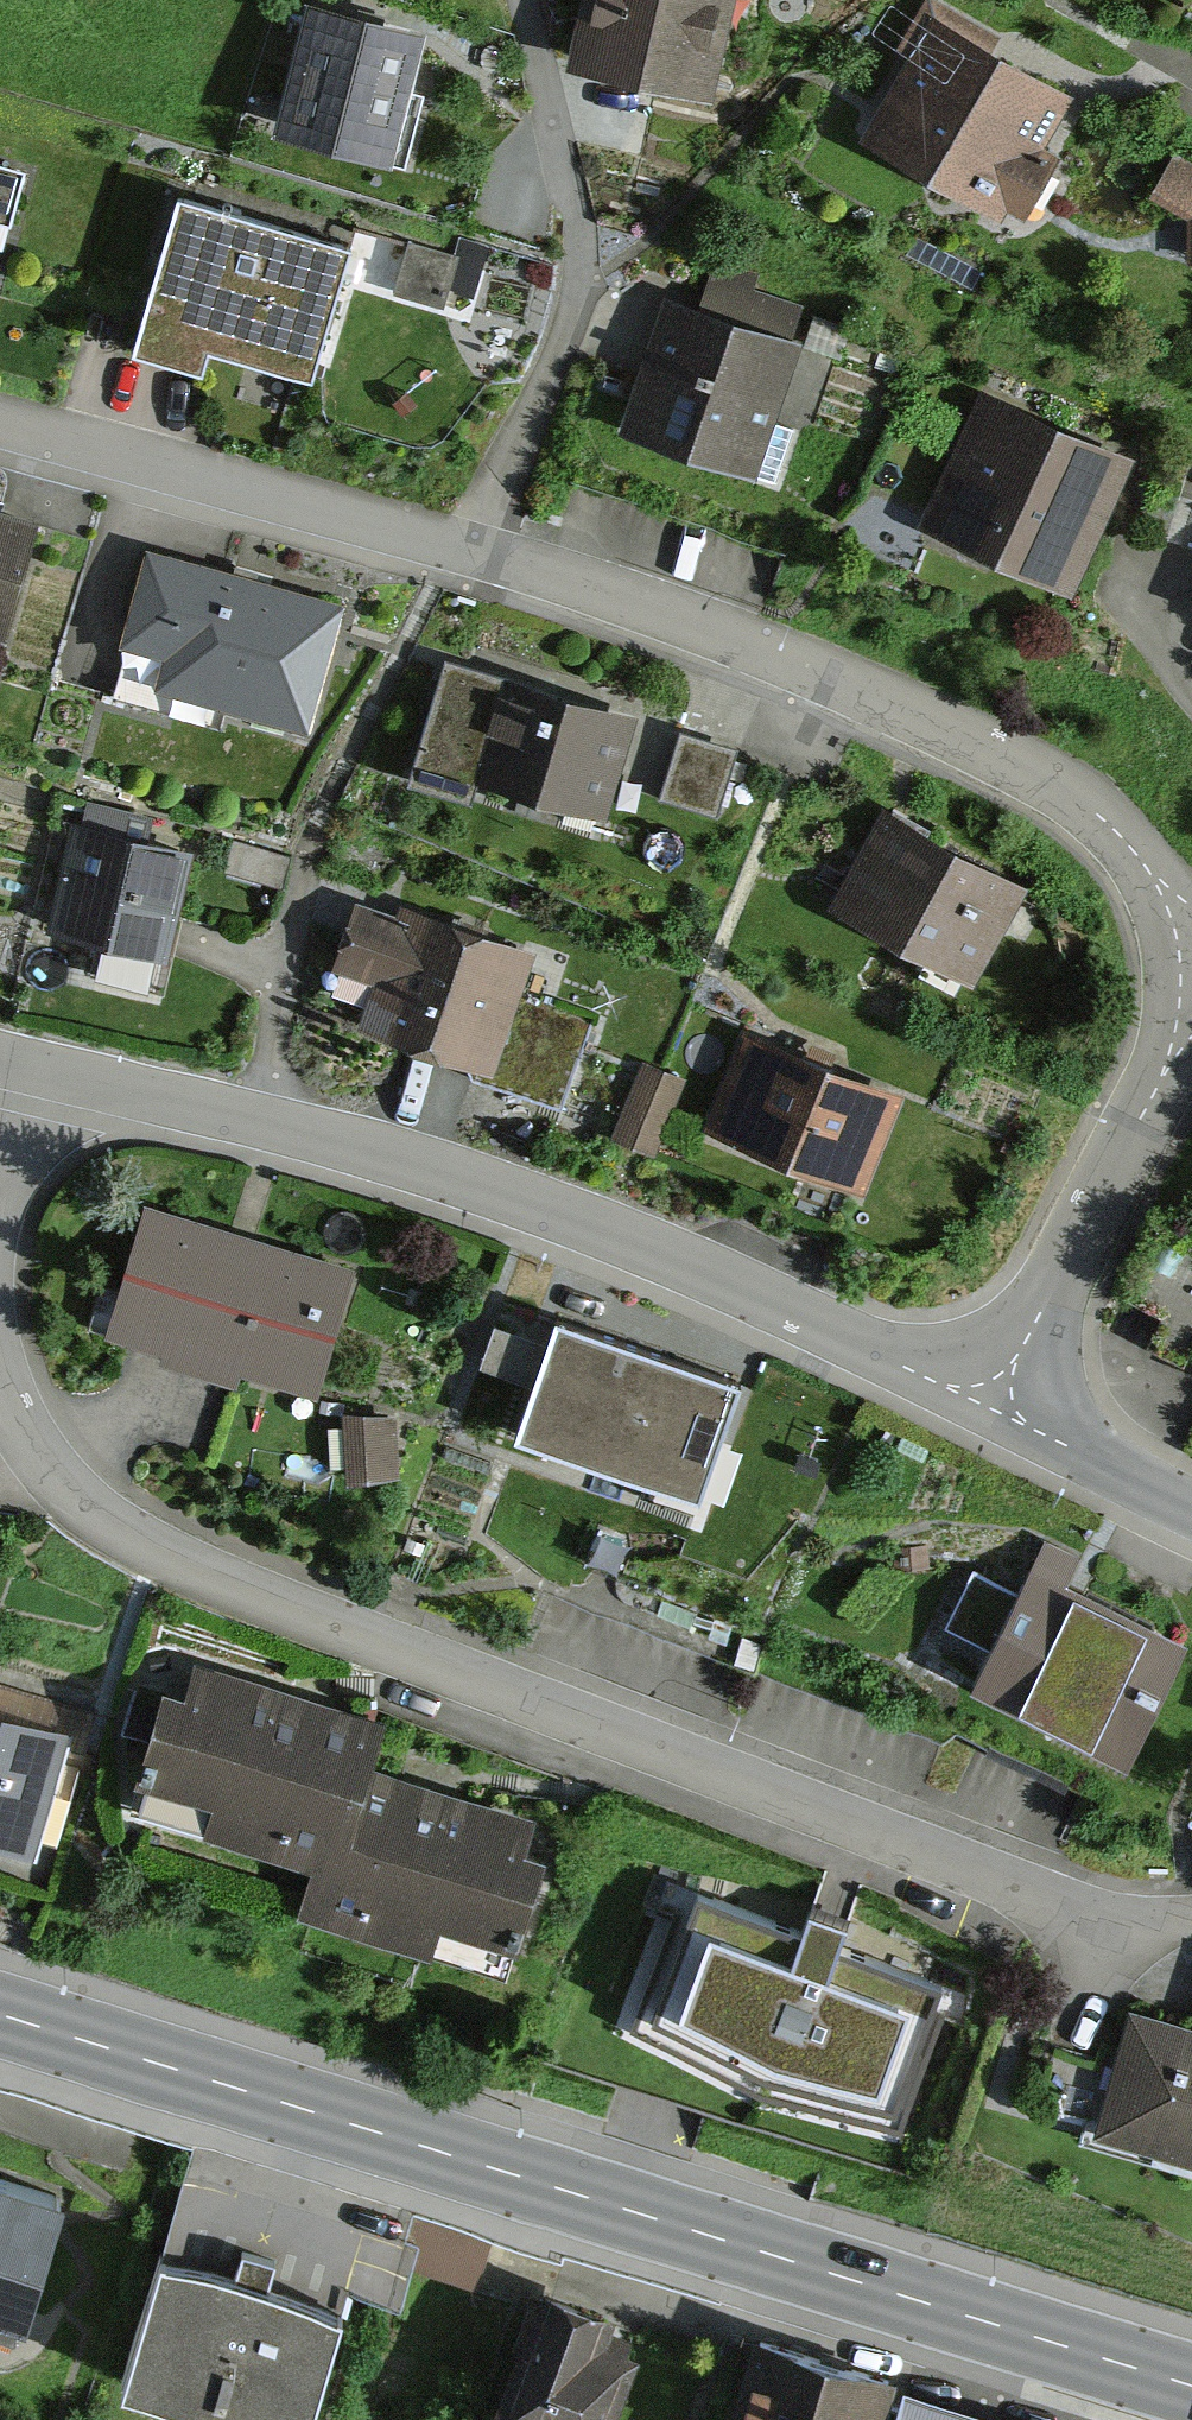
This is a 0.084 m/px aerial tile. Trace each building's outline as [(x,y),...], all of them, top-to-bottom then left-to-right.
[(574,71),(726,101),(747,0),(588,0),(574,71)] [(424,42),(306,14),(274,153),(392,180),(424,42)] [(1072,108),(936,25),(865,140),(1002,223),(1072,108)] [(1172,158),(1151,197),(1191,220),(1191,170),(1172,158)] [(0,169),(0,230),(37,239),(52,182),(0,169)] [(349,262),(177,214),(131,375),(202,395),(209,370),(311,398),(349,262)] [(716,269),(706,299),(799,330),(810,300),(716,269)] [(801,349),(665,304),(618,445),(754,490),(801,349)] [(1163,465),(1003,404),(960,518),(1120,578),(1163,465)] [(0,501),(0,622),(7,624),(38,512),(0,501)] [(345,596),(147,542),(122,633),(164,644),(156,674),(313,717),(345,596)] [(660,708),(479,661),(446,791),(626,838),(660,708)] [(682,730),(669,802),(727,813),(741,741),(682,730)] [(1061,896),(914,814),(861,909),(1008,990),(1061,896)] [(231,857),(97,828),(76,927),(210,956),(231,857)] [(555,946),(408,903),(375,1017),(492,1050),(484,1079),(571,1104),(591,1032),(535,1015),(555,946)] [(932,1110),(768,1045),(731,1139),(894,1204),(932,1110)] [(645,1061),(622,1133),(671,1149),(694,1077),(645,1061)] [(391,1267),(146,1203),(112,1336),(357,1400),(391,1267)] [(554,1320),(513,1433),(699,1499),(739,1386),(554,1320)] [(402,1469),(399,1413),(348,1416),(352,1472),(402,1469)] [(1017,1594),(973,1574),(922,1684),(1129,1779),(1189,1649),(1065,1592),(1080,1560),(1040,1542),(1017,1594)] [(128,1794),(322,1855),(350,1765),(366,1715),(196,1661),(185,1693),(163,1686),(128,1794)] [(0,1709),(0,1808),(30,1817),(58,1727),(0,1709)] [(520,1819),(350,1765),(322,1855),(308,1899),(501,1960),(536,1851),(512,1843),(520,1819)] [(947,1991),(701,1907),(651,2052),(897,2136),(947,1991)] [(1171,2040),(1092,2015),(1054,2130),(1191,2174),(1191,1976),(1171,2040)] [(18,2294),(52,2192),(0,2176),(0,2288),(18,2294)] [(342,2283),(160,2227),(122,2351),(304,2407),(342,2283)] [(497,2394),(563,2419),(596,2419),(625,2347),(600,2337),(610,2310),(541,2283),(497,2394)] [(761,2324),(731,2419),(1076,2419),(761,2324)]
